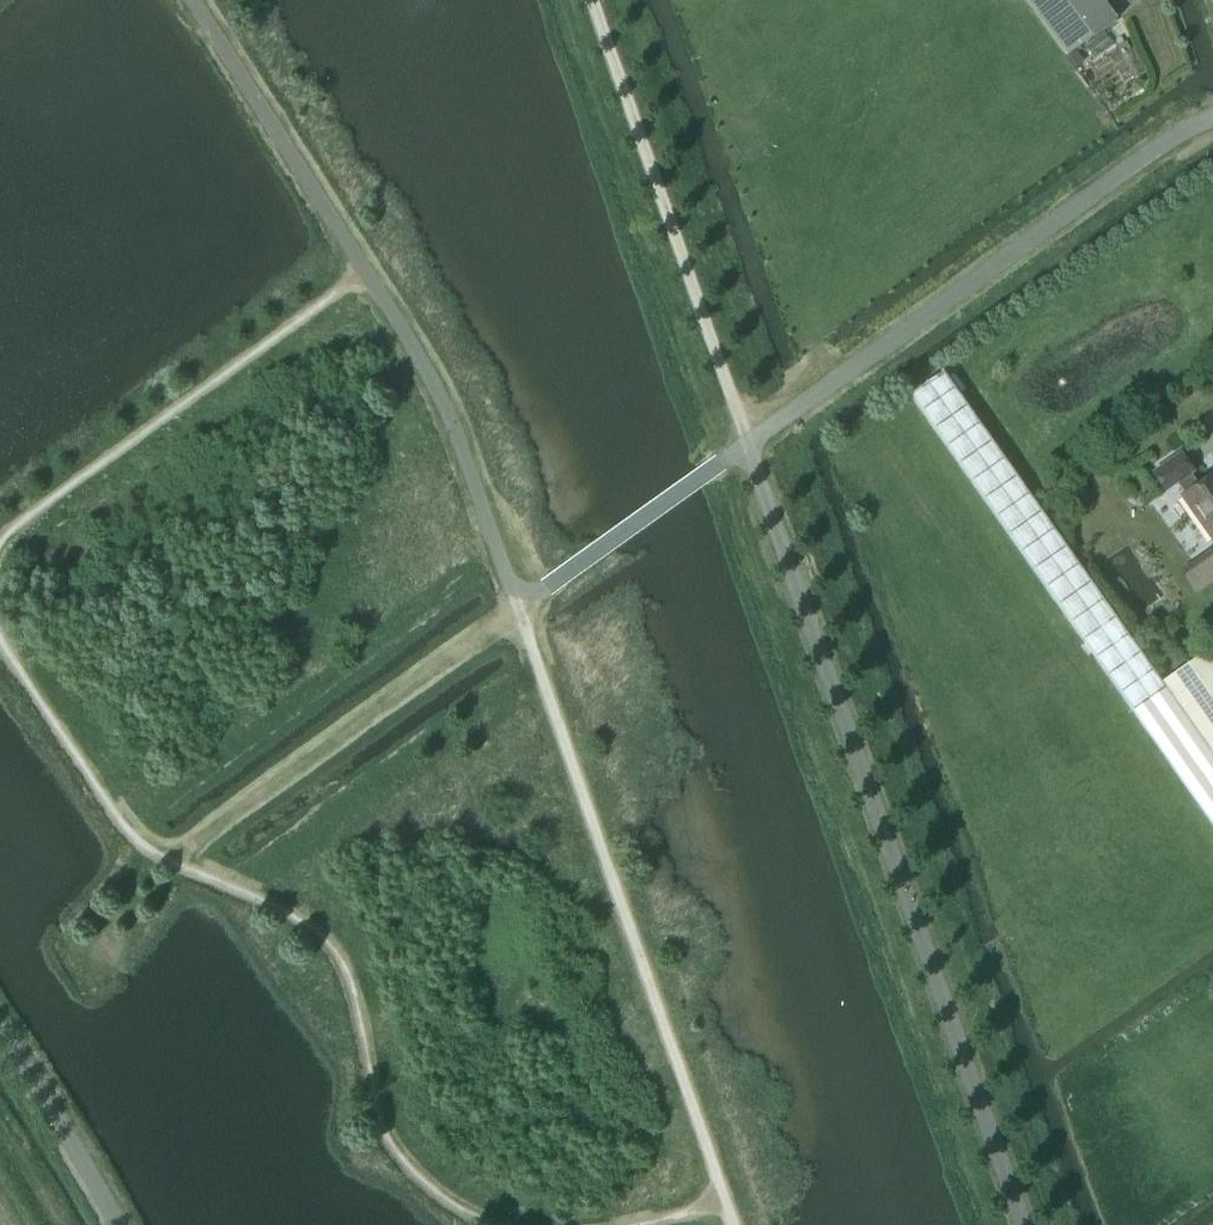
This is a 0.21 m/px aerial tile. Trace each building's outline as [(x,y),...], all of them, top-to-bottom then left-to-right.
[(1067,54),(1117,18),(1104,0),(1027,0),(1067,54)] [(911,394),(1212,825),(1212,754),(1162,681),(943,372),(911,394)] [(1212,540),(1212,472),(1197,484),(1189,472),(1193,470),(1180,452),(1153,472),(1166,490),(1177,481),(1185,492),(1181,495),(1212,540)] [(1181,569),(1197,591),(1212,579),(1212,546),(1181,569)] [(1162,681),(1212,754),(1212,645),(1162,681)]
